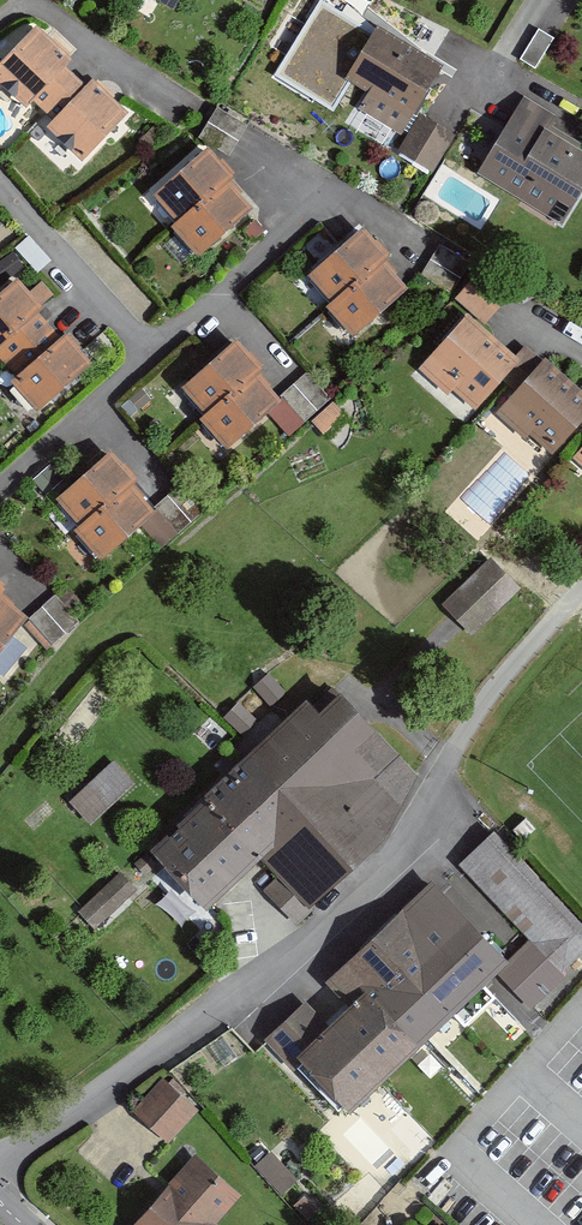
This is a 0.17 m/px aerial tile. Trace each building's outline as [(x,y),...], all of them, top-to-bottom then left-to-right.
[(37,28),(0,66),(0,81),(26,105),(32,98),(41,107),(71,75),(62,67),(70,59),(37,28)] [(537,69),(555,38),(546,33),(538,28),(520,59),(537,69)] [(360,109),(401,133),(426,91),(440,69),(375,30),(347,77),(370,91),(360,109)] [(83,156),(124,113),(91,82),(85,89),(71,75),(41,107),(56,121),(51,126),(83,156)] [(562,222),(576,199),(580,191),(581,189),(581,152),(544,129),(552,115),(524,98),(510,119),(479,171),(562,222)] [(432,171),(455,135),(439,125),(422,115),(399,152),(432,171)] [(139,140),(149,149),(164,134),(155,124),(139,140)] [(156,194),(179,221),(224,183),(230,178),(207,151),(156,194)] [(245,207),(224,183),(179,221),(175,224),(196,248),(245,207)] [(256,220),(243,231),(252,241),(265,230),(256,220)] [(315,276),(338,303),(383,265),(389,260),(366,233),(315,276)] [(468,262),(440,246),(431,261),(424,275),(451,291),(468,262)] [(14,252),(0,261),(0,274),(5,281),(25,268),(14,252)] [(403,289),(383,265),(338,303),(334,306),(355,330),(403,289)] [(0,299),(0,361),(4,366),(48,328),(39,317),(42,314),(38,309),(52,296),(41,283),(28,294),(18,283),(0,299)] [(496,305),(471,285),(459,299),(483,320),(490,312),(496,305)] [(516,363),(465,318),(422,365),(451,390),(455,385),(478,405),(501,380),(516,363)] [(9,385),(36,417),(92,367),(67,339),(62,344),(48,328),(4,366),(15,380),(9,385)] [(185,387),(208,414),(253,376),(259,371),(236,344),(215,362),(185,387)] [(544,363),(542,365),(535,359),(526,352),(516,363),(501,380),(507,385),(515,392),(499,409),(527,435),(533,428),(554,447),(576,422),(581,415),(581,397),(544,363)] [(331,398),(308,372),(293,385),(281,396),(305,422),(331,398)] [(274,400),(253,376),(208,414),(204,417),(225,441),(274,400)] [(573,455),(581,463),(581,445),(573,455)] [(59,498),(82,525),(127,487),(133,482),(110,455),(59,498)] [(51,464),(33,480),(46,495),(64,479),(51,464)] [(204,510),(181,484),(167,496),(155,508),(178,534),(204,510)] [(148,512),(127,487),(82,525),(78,528),(99,553),(148,512)] [(487,563),(444,605),(458,619),(472,633),(515,590),(487,563)] [(70,589),(58,599),(69,611),(80,601),(70,589)] [(29,618),(0,593),(0,651),(29,618)] [(58,599),(56,596),(45,606),(30,618),(53,645),(79,623),(69,611),(58,599)] [(309,707),(153,853),(203,906),(258,855),(281,879),(266,892),(295,923),(384,840),(416,778),(412,775),(357,715),(332,689),(311,709),(309,707)] [(132,784),(112,762),(71,801),(92,823),(132,784)] [(529,1006),(563,974),(563,969),(581,952),(581,924),(495,833),(461,866),(532,940),(497,973),(529,1006)] [(159,865),(149,852),(136,863),(145,875),(159,865)] [(135,889),(118,872),(77,910),(94,928),(135,889)] [(505,962),(433,886),(333,980),(352,1001),(339,1014),(326,1026),(307,1006),(267,1043),(307,1086),(310,1082),(338,1111),(343,1106),(348,1111),(417,1047),(416,1045),(505,962)] [(162,1079),(133,1113),(151,1128),(164,1139),(193,1105),(162,1079)] [(272,1151),(256,1165),(284,1195),(299,1181),(272,1151)] [(138,1224),(215,1224),(214,1224),(237,1199),(196,1162),(167,1193),(138,1224)]
